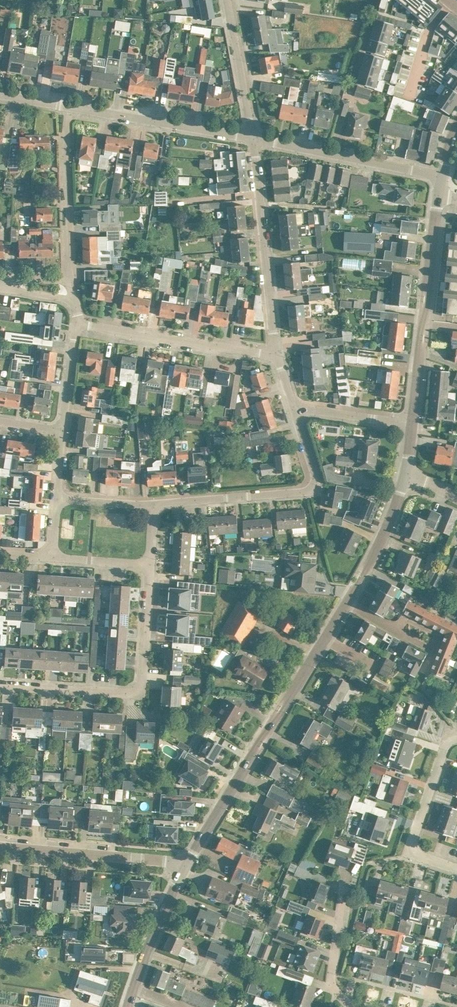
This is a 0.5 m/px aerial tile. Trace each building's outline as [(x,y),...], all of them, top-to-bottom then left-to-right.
[(380,8),(386,9),(388,1),(389,0),(382,0),(380,8)] [(425,21),(429,24),(443,7),(438,3),(434,0),(400,0),(425,21)] [(211,4),(194,7),(196,19),(201,18),(202,20),(214,18),(211,4)] [(304,7),(286,4),(285,12),(302,15),(304,7)] [(10,10),(0,9),(0,12),(0,16),(9,17),(10,10)] [(284,18),(285,12),(273,10),(272,17),(284,18)] [(435,31),(443,38),(445,36),(445,35),(456,21),(456,19),(449,12),(436,29),(435,31)] [(378,14),(377,19),(394,25),(410,29),(411,27),(412,24),(378,14)] [(192,17),(180,16),(180,23),(191,24),(192,17)] [(253,18),(255,31),(266,29),(272,29),(269,16),(264,16),(253,18)] [(377,19),(374,29),(391,35),(394,25),(377,19)] [(116,21),(114,30),(129,32),(130,23),(116,21)] [(445,35),(445,36),(455,44),(456,43),(456,21),(445,35)] [(266,29),(255,31),(258,45),(269,43),(271,52),(289,52),(289,44),(284,44),(281,28),(272,29),(266,29)] [(8,29),(3,57),(9,58),(7,71),(21,74),(23,60),(24,54),(25,49),(12,47),(14,36),(15,30),(10,29),(8,29)] [(374,29),(371,39),(388,45),(391,35),(374,29)] [(46,49),(49,35),(40,34),(37,53),(46,54),(46,49)] [(49,35),(46,49),(54,51),(56,36),(49,35)] [(371,39),(367,51),(385,57),(388,45),(371,39)] [(90,43),(83,42),(80,56),(87,58),(89,47),(89,46),(90,43)] [(89,47),(87,58),(86,63),(93,64),(95,53),(94,53),(95,47),(89,46),(89,47)] [(141,94),(144,75),(135,73),(136,70),(132,70),(133,63),(135,54),(134,54),(135,48),(128,47),(127,53),(124,75),(124,78),(129,79),(127,91),(141,94)] [(118,66),(106,64),(105,68),(102,87),(116,89),(118,74),(124,75),(127,53),(120,52),(119,61),(118,66)] [(366,53),(363,63),(381,69),(381,68),(384,59),(366,53)] [(37,62),(38,56),(24,54),(23,60),(21,74),(35,76),(37,62)] [(265,54),(265,58),(260,59),(263,74),(283,70),(280,56),(272,57),(271,54),(265,54)] [(53,60),(52,69),(50,79),(64,81),(66,68),(60,67),(61,61),(53,60)] [(66,68),(64,81),(77,83),(80,64),(67,62),(66,68)] [(363,63),(360,73),(378,78),(378,79),(383,81),(386,70),(381,68),(381,69),(363,63)] [(166,64),(163,78),(169,79),(172,65),(166,64)] [(196,64),(195,72),(203,74),(205,66),(196,64)] [(90,75),(89,85),(102,87),(105,68),(98,67),(92,66),(90,75)] [(203,74),(202,81),(208,82),(211,67),(205,66),(203,74)] [(432,77),(446,87),(446,86),(456,93),(456,77),(454,75),(450,80),(436,71),(432,77)] [(360,73),(357,84),(375,89),(378,79),(378,78),(360,73)] [(338,76),(338,75),(332,74),(331,82),(340,84),(341,76),(338,76)] [(144,75),(141,94),(154,96),(156,83),(156,79),(151,78),(152,76),(144,75)] [(181,87),(179,100),(192,102),(194,96),(197,97),(200,77),(183,75),(183,77),(181,87)] [(284,85),(285,86),(299,88),(301,80),(285,78),(284,85)] [(207,85),(206,94),(204,104),(218,106),(218,105),(233,102),(229,80),(222,81),(223,85),(221,85),(221,87),(207,85)] [(285,86),(284,85),(271,84),(270,93),(284,95),(285,86)] [(167,88),(166,98),(179,100),(181,87),(168,85),(167,88)] [(440,95),(456,105),(456,104),(456,93),(446,86),(446,87),(440,95)] [(297,101),(293,121),(306,123),(311,98),(315,99),(316,92),(308,90),(308,93),(305,92),(303,102),(297,101)] [(315,99),(314,104),(319,105),(315,125),(329,128),(331,119),(332,119),(336,107),(332,107),(331,110),(322,108),(323,106),(320,105),(322,93),(316,92),(315,99)] [(354,98),(368,100),(369,94),(355,92),(354,98)] [(440,95),(434,105),(450,115),(456,105),(440,95)] [(412,112),(415,103),(394,96),(391,105),(412,112)] [(293,121),(297,101),(283,99),(280,118),(293,121)] [(338,114),(346,116),(346,115),(349,107),(350,102),(342,99),(338,114)] [(366,129),(369,116),(365,115),(353,112),(354,108),(349,107),(346,115),(350,117),(346,136),(360,139),(362,128),(366,129)] [(428,108),(424,117),(433,121),(429,128),(443,134),(450,117),(428,108)] [(382,119),(382,123),(379,133),(410,139),(408,150),(406,158),(433,164),(439,134),(429,132),(429,131),(382,119)] [(4,144),(2,156),(0,156),(0,169),(7,170),(7,167),(10,143),(11,138),(2,137),(4,130),(0,129),(0,143),(4,144)] [(43,135),(34,136),(34,152),(49,151),(49,137),(43,137),(43,135)] [(10,143),(7,167),(20,167),(19,152),(34,152),(34,136),(25,136),(25,138),(19,138),(19,143),(10,143)] [(95,154),(97,139),(83,137),(81,149),(77,148),(76,158),(94,160),(95,154)] [(101,154),(98,168),(107,169),(109,157),(112,155),(112,151),(119,152),(121,139),(108,137),(104,155),(101,154)] [(125,166),(130,167),(134,141),(121,139),(119,152),(117,165),(125,166)] [(143,162),(157,164),(160,145),(146,143),(144,156),(138,155),(135,171),(134,177),(140,178),(143,162)] [(230,159),(214,160),(216,172),(217,172),(219,172),(231,171),(238,170),(237,168),(247,167),(245,151),(230,153),(230,159)] [(271,161),(272,168),(271,169),(271,172),(273,173),(273,175),(298,172),(298,168),(295,167),(292,167),(291,169),(289,169),(288,160),(287,160),(287,156),(283,155),(281,157),(281,160),(271,161)] [(200,159),(200,168),(212,169),(212,160),(200,159)] [(311,163),(307,180),(306,186),(306,188),(310,189),(312,187),(313,184),(311,182),(312,180),(321,181),(324,165),(317,164),(317,163),(314,162),(313,163),(311,163)] [(324,165),(321,181),(330,183),(329,186),(327,187),(327,190),(328,193),(332,193),(337,168),(336,168),(335,167),(332,166),(331,167),(324,165)] [(219,172),(217,172),(218,182),(232,181),(232,182),(248,181),(247,167),(237,168),(238,170),(231,171),(219,172)] [(337,168),(332,193),(336,194),(338,193),(339,189),(337,187),(338,185),(348,187),(351,171),(344,169),(343,168),(340,168),(339,168),(337,168)] [(298,172),(273,175),(273,176),(272,177),(272,180),(273,181),(274,188),(299,186),(299,185),(290,186),(289,177),(292,177),(293,179),(297,178),(299,176),(298,172)] [(353,174),(351,187),(367,190),(369,177),(353,174)] [(232,182),(215,184),(216,193),(216,195),(239,192),(249,191),(248,181),(232,182)] [(374,184),(372,192),(395,196),(394,203),(402,204),(412,205),(414,191),(397,188),(397,186),(380,183),(380,185),(374,184)] [(299,186),(274,188),(274,189),(273,191),(273,194),(275,194),(275,202),(292,200),(291,191),(293,190),(295,192),(298,191),(300,189),(299,186)] [(131,198),(130,204),(136,204),(141,193),(135,191),(132,198),(131,198)] [(119,193),(112,192),(110,198),(111,198),(110,201),(109,205),(130,204),(131,198),(118,198),(119,193)] [(156,192),(156,201),(169,201),(169,192),(156,192)] [(244,205),(228,207),(230,219),(246,217),(244,205)] [(36,214),(30,214),(31,224),(33,224),(37,224),(37,221),(52,220),(51,208),(41,209),(35,209),(36,213),(36,214)] [(90,211),(83,211),(84,225),(94,225),(98,225),(101,225),(109,224),(109,211),(96,211),(96,209),(90,209),(90,211)] [(328,211),(320,212),(321,225),(322,230),(328,231),(328,224),(329,224),(328,211)] [(280,215),(281,227),(298,225),(296,213),(280,215)] [(246,217),(230,219),(231,231),(247,229),(246,217)] [(373,234),(375,234),(381,235),(381,232),(401,234),(401,232),(417,234),(419,223),(393,220),(393,224),(382,223),(382,224),(375,223),(373,234)] [(309,236),(317,236),(317,235),(322,235),(322,230),(321,225),(321,224),(316,224),(316,228),(308,228),(309,236)] [(298,225),(281,227),(282,239),(299,237),(298,225)] [(52,230),(43,230),(44,239),(44,256),(53,256),(52,230)] [(94,237),(84,237),(84,250),(105,250),(108,250),(108,241),(121,241),(121,231),(107,231),(107,236),(105,236),(97,237),(94,237)] [(456,315),(456,233),(451,232),(444,297),(442,316),(443,316),(443,314),(456,315)] [(374,252),(375,234),(345,233),(344,251),(374,252)] [(26,236),(18,236),(19,257),(27,257),(27,240),(26,240),(26,236)] [(232,239),(233,251),(249,249),(248,237),(232,239)] [(299,237),(282,239),(283,251),(300,249),(299,237)] [(35,243),(35,240),(35,243),(28,244),(28,239),(27,240),(27,257),(30,257),(36,256),(35,243)] [(35,243),(36,256),(44,256),(44,239),(35,240),(35,243)] [(385,251),(384,259),(393,260),(404,261),(404,257),(414,258),(416,243),(406,241),(401,241),(401,243),(392,242),(391,251),(385,251)] [(249,249),(233,251),(234,263),(250,262),(249,249)] [(105,250),(84,250),(85,264),(95,264),(98,264),(111,263),(111,250),(108,250),(105,250)] [(322,253),(319,254),(305,255),(306,262),(334,260),(333,256),(322,253)] [(163,267),(162,274),(159,289),(159,290),(167,291),(170,272),(171,267),(182,269),(182,266),(183,260),(164,258),(164,260),(163,267)] [(344,258),(343,266),(365,268),(366,259),(344,258)] [(373,265),(372,274),(391,276),(393,260),(384,259),(374,258),(373,265)] [(227,261),(216,259),(215,265),(227,266),(227,267),(239,269),(239,265),(227,264),(227,261)] [(202,269),(203,263),(183,260),(182,266),(188,267),(202,269)] [(130,262),(131,269),(131,270),(141,269),(143,262),(130,262)] [(286,277),(308,275),(312,274),(312,269),(300,270),(299,263),(285,264),(286,277)] [(221,275),(221,274),(223,267),(213,266),(211,273),(221,275)] [(95,283),(92,298),(112,302),(115,285),(95,282),(95,276),(108,276),(108,269),(85,270),(85,284),(95,283)] [(124,270),(123,269),(121,283),(127,284),(125,290),(130,291),(131,284),(128,284),(131,270),(131,269),(124,270)] [(328,273),(331,293),(337,292),(335,272),(328,273)] [(162,274),(155,273),(153,288),(159,289),(162,274)] [(386,289),(386,292),(409,295),(411,276),(394,274),(393,290),(386,289)] [(308,275),(286,277),(287,290),(302,288),(301,282),(309,281),(308,275)] [(191,307),(191,301),(197,302),(199,285),(189,283),(188,287),(186,300),(177,299),(176,305),(174,318),(189,320),(191,307)] [(216,305),(213,324),(227,326),(229,313),(234,314),(236,300),(237,293),(229,292),(226,307),(216,305)] [(323,293),(309,294),(310,301),(323,300),(323,298),(330,297),(330,292),(323,293)] [(386,292),(385,292),(384,304),(386,305),(389,305),(398,306),(408,307),(409,295),(386,292)] [(169,301),(162,300),(160,315),(174,318),(176,305),(177,299),(178,297),(170,295),(169,301)] [(239,310),(238,316),(240,316),(239,323),(253,325),(254,319),(264,321),(263,312),(261,295),(259,295),(257,295),(254,310),(247,309),(248,302),(243,301),(242,301),(240,310),(239,310)] [(124,296),(122,309),(136,311),(138,298),(124,296)] [(138,298),(136,311),(149,314),(151,301),(138,298)] [(25,312),(24,323),(25,323),(34,324),(41,325),(59,327),(61,313),(55,313),(57,304),(43,302),(40,302),(39,314),(25,312)] [(216,305),(216,304),(202,302),(199,322),(213,324),(216,305)] [(289,306),(290,319),(311,317),(310,304),(289,306)] [(11,307),(0,305),(0,319),(9,321),(11,307)] [(387,319),(387,311),(366,309),(365,318),(385,320),(385,318),(387,319)] [(311,317),(290,319),(291,331),(313,329),(311,317)] [(384,326),(383,335),(404,338),(406,324),(392,322),(392,321),(386,320),(386,326),(384,326)] [(15,334),(14,342),(38,345),(42,345),(43,339),(52,340),(57,341),(59,327),(41,325),(40,331),(44,332),(43,337),(15,334)] [(383,335),(381,349),(403,351),(404,338),(383,335)] [(343,337),(326,339),(318,340),(319,347),(344,344),(343,337)] [(320,349),(303,350),(305,370),(322,368),(320,349)] [(358,349),(357,356),(381,359),(382,352),(358,349)] [(54,367),(56,353),(35,350),(34,358),(21,356),(20,363),(29,364),(34,364),(54,367)] [(86,372),(101,374),(103,354),(89,352),(87,365),(87,371),(86,372)] [(381,359),(357,356),(356,363),(380,366),(381,359)] [(123,357),(122,366),(122,368),(121,374),(135,376),(136,368),(137,358),(123,357)] [(162,375),(164,363),(150,361),(147,375),(141,375),(140,383),(139,392),(138,398),(138,400),(146,401),(146,399),(148,389),(160,391),(159,396),(165,396),(165,394),(167,376),(162,375)] [(53,381),(54,367),(34,364),(32,377),(38,378),(38,379),(53,381)] [(171,413),(174,392),(186,394),(187,389),(187,387),(187,386),(190,367),(176,365),(174,376),(168,375),(167,376),(165,394),(165,396),(163,411),(171,413)] [(342,395),(350,396),(348,379),(346,366),(341,367),(337,367),(337,372),(338,382),(341,382),(342,395)] [(108,367),(105,385),(113,386),(115,368),(108,367)] [(201,391),(200,396),(206,397),(206,396),(208,386),(202,385),(204,369),(190,367),(187,386),(187,387),(187,389),(201,391)] [(326,368),(322,368),(305,370),(306,385),(327,383),(326,368)] [(11,369),(9,379),(21,381),(22,371),(11,369)] [(400,372),(378,369),(377,375),(384,376),(383,384),(399,385),(400,372)] [(434,370),(431,396),(448,397),(450,371),(434,370)] [(208,386),(206,396),(207,396),(206,403),(213,404),(215,392),(221,393),(222,384),(229,386),(231,373),(216,371),(215,383),(208,382),(208,386)] [(251,376),(256,390),(268,386),(263,372),(251,376)] [(232,386),(229,386),(225,407),(235,409),(240,376),(233,375),(232,386)] [(357,390),(362,390),(363,381),(348,379),(350,396),(356,397),(357,390)] [(139,392),(140,383),(132,382),(130,403),(138,404),(138,400),(138,398),(139,392)] [(43,398),(29,396),(27,404),(33,405),(32,410),(47,412),(51,385),(39,383),(38,389),(44,390),(43,398)] [(378,390),(378,397),(397,399),(399,385),(383,384),(383,390),(378,390)] [(7,386),(4,405),(18,408),(20,395),(13,394),(14,388),(7,386)] [(89,387),(88,391),(84,390),(82,405),(102,407),(101,413),(112,415),(113,406),(110,405),(111,401),(96,399),(97,388),(89,387)] [(239,395),(241,401),(247,399),(245,393),(239,395)] [(448,397),(431,396),(429,418),(439,419),(455,420),(456,400),(448,397)] [(247,399),(241,401),(237,403),(235,416),(242,415),(241,409),(244,409),(244,408),(250,406),(247,399)] [(273,413),(268,399),(257,403),(251,405),(256,418),(261,417),(261,416),(273,413)] [(261,417),(256,418),(260,431),(249,433),(250,437),(250,440),(264,437),(270,437),(268,429),(277,426),(273,413),(261,416),(261,417)] [(102,422),(122,424),(123,416),(103,414),(102,422)] [(185,415),(184,424),(203,426),(204,417),(185,415)] [(81,417),(79,431),(98,434),(100,420),(81,417)] [(145,419),(137,420),(138,439),(146,439),(145,419)] [(223,421),(223,422),(220,421),(219,428),(222,428),(222,429),(233,430),(234,422),(223,421)] [(174,426),(166,425),(166,433),(174,433),(174,428),(176,428),(176,425),(174,425),(174,426)] [(98,434),(79,431),(77,445),(90,447),(90,449),(96,449),(98,434)] [(270,437),(264,437),(250,440),(250,437),(232,438),(233,446),(236,446),(236,449),(247,449),(247,446),(251,446),(256,446),(257,451),(267,450),(266,444),(273,443),(272,436),(270,437)] [(337,456),(336,465),(358,467),(376,469),(379,441),(361,439),(360,440),(346,438),(345,447),(360,449),(359,458),(337,456)] [(5,458),(5,453),(12,454),(10,469),(17,470),(17,465),(19,458),(21,442),(7,440),(6,446),(0,445),(0,457),(5,458)] [(443,463),(443,464),(448,465),(448,464),(450,464),(450,467),(456,468),(456,442),(456,441),(455,447),(447,446),(446,449),(438,447),(436,461),(443,463)] [(19,458),(25,458),(25,456),(33,457),(34,450),(40,451),(41,446),(21,442),(19,458)] [(189,468),(189,473),(190,483),(206,481),(205,460),(210,460),(209,446),(201,447),(201,452),(193,453),(194,468),(189,468)] [(98,450),(98,457),(101,457),(116,458),(116,456),(116,451),(98,450)] [(275,463),(261,465),(262,475),(292,471),(290,454),(280,455),(274,456),(275,463)] [(89,471),(83,470),(84,456),(76,455),(74,482),(88,483),(89,471)] [(153,467),(147,467),(148,476),(149,486),(163,485),(162,466),(161,460),(157,460),(153,463),(153,467)] [(136,462),(122,461),(121,471),(120,486),(134,486),(136,462)] [(17,465),(17,470),(23,470),(37,471),(38,464),(23,463),(23,466),(17,465)] [(324,466),(328,482),(350,486),(352,476),(336,474),(333,463),(324,466)] [(176,465),(162,466),(163,485),(177,484),(177,474),(176,465)] [(9,477),(9,476),(10,469),(0,468),(0,476),(9,477)] [(100,469),(100,471),(100,479),(107,479),(107,485),(120,486),(121,471),(100,469)] [(29,475),(28,489),(42,490),(43,476),(29,475)] [(337,485),(336,491),(330,490),(328,498),(326,497),(324,506),(338,509),(340,500),(342,501),(342,499),(348,500),(353,488),(337,485)] [(41,503),(42,490),(28,489),(27,502),(41,503)] [(347,511),(343,519),(359,526),(362,519),(371,522),(379,503),(375,502),(376,500),(369,498),(368,499),(365,498),(359,512),(347,511)] [(0,506),(0,514),(20,516),(19,518),(19,526),(26,526),(39,527),(40,514),(20,513),(21,507),(9,506),(5,506),(0,506)] [(412,538),(419,541),(426,525),(450,535),(456,520),(456,511),(447,507),(443,515),(432,510),(427,520),(411,514),(402,535),(412,538)] [(305,510),(291,511),(292,528),(306,527),(305,510)] [(277,512),(278,522),(278,529),(292,528),(291,511),(277,512)] [(318,523),(330,525),(332,514),(320,512),(318,523)] [(237,515),(223,517),(224,534),(238,532),(237,515)] [(208,518),(209,528),(210,535),(224,534),(223,517),(208,518)] [(271,519),(257,520),(259,537),(273,536),(271,519)] [(243,521),(244,531),(244,538),(259,537),(257,520),(243,521)] [(26,526),(19,526),(18,539),(25,540),(38,541),(39,527),(26,526)] [(347,528),(346,531),(337,548),(352,555),(362,536),(347,528)] [(175,531),(174,545),(191,547),(192,533),(175,531)] [(256,551),(256,542),(247,543),(248,551),(256,551)] [(216,545),(216,547),(216,553),(224,552),(224,544),(216,545)] [(174,545),(173,559),(190,561),(191,547),(174,545)] [(438,568),(442,557),(431,552),(430,552),(426,561),(402,551),(399,557),(402,558),(396,570),(403,573),(402,574),(403,575),(404,573),(413,577),(418,565),(429,570),(436,572),(438,568)] [(190,561),(173,559),(172,573),(189,575),(190,561)] [(295,574),(294,580),(293,590),(313,592),(315,582),(312,582),(313,565),(287,562),(286,573),(295,574)] [(445,571),(438,568),(436,572),(431,581),(430,584),(437,587),(445,571)] [(220,582),(230,583),(235,583),(236,571),(221,569),(220,582)] [(7,598),(8,573),(0,572),(0,597),(7,598)] [(8,573),(7,598),(21,599),(23,574),(8,573)] [(37,579),(37,581),(37,593),(50,594),(52,576),(38,575),(38,579),(37,579)] [(52,576),(50,594),(64,595),(65,577),(52,576)] [(65,577),(64,595),(64,601),(77,602),(78,596),(79,578),(65,577)] [(79,578),(78,596),(92,597),(93,579),(79,578)] [(386,580),(381,590),(395,598),(400,588),(386,580)] [(170,606),(169,608),(189,610),(199,610),(200,593),(216,594),(217,585),(188,582),(187,590),(177,589),(171,589),(170,606)] [(406,584),(403,590),(412,594),(415,589),(406,584)] [(111,586),(110,599),(128,601),(129,587),(111,586)] [(420,592),(415,589),(412,594),(417,597),(420,592)] [(381,590),(375,599),(389,607),(395,598),(381,590)] [(239,601),(221,632),(242,644),(265,607),(245,596),(242,602),(239,601)] [(110,599),(109,613),(127,614),(128,601),(110,599)] [(375,599),(370,609),(384,617),(384,616),(389,607),(375,599)] [(408,601),(402,612),(421,621),(427,610),(408,601)] [(28,606),(27,619),(49,621),(49,616),(33,614),(34,607),(28,606)] [(201,609),(194,622),(202,627),(210,613),(201,609)] [(427,610),(421,621),(438,630),(444,619),(427,610)] [(21,619),(21,612),(6,611),(6,612),(6,616),(5,619),(12,620),(21,621),(21,619)] [(277,626),(282,629),(291,634),(300,620),(286,611),(277,626)] [(109,619),(108,627),(127,628),(127,614),(109,613),(109,619)] [(169,614),(167,634),(173,635),(184,636),(183,643),(212,645),(213,637),(196,636),(187,635),(189,616),(169,614)] [(1,634),(7,634),(7,624),(16,625),(16,627),(21,628),(21,627),(21,622),(21,621),(12,620),(5,619),(5,621),(0,621),(0,634),(1,634)] [(438,630),(446,634),(456,640),(456,625),(444,619),(438,630)] [(366,620),(355,638),(366,644),(373,634),(383,640),(387,633),(366,620)] [(108,627),(107,640),(126,641),(127,628),(108,627)] [(438,653),(450,658),(456,642),(456,640),(446,634),(438,653)] [(386,650),(387,651),(392,654),(400,640),(394,636),(386,650)] [(107,640),(107,654),(125,655),(126,641),(107,640)] [(166,650),(165,669),(172,669),(171,675),(181,676),(183,652),(194,653),(195,645),(183,644),(173,643),(172,650),(166,650)] [(408,645),(402,657),(411,661),(405,672),(415,677),(418,671),(427,655),(408,645)] [(6,648),(5,656),(4,666),(18,667),(19,649),(6,648)] [(232,652),(236,655),(235,656),(242,660),(235,671),(247,679),(245,681),(247,682),(248,681),(259,687),(269,671),(251,660),(256,652),(257,652),(247,650),(240,648),(235,648),(232,652)] [(19,649),(18,667),(32,668),(33,650),(19,649)] [(33,650),(32,668),(45,669),(47,651),(33,650)] [(47,651),(45,669),(59,670),(60,652),(47,651)] [(60,652),(59,670),(72,671),(74,653),(60,652)] [(74,653),(72,671),(86,672),(88,654),(74,653)] [(438,653),(431,672),(443,677),(450,658),(438,653)] [(125,655),(107,654),(106,668),(124,669),(125,655)] [(387,658),(379,673),(388,677),(395,662),(387,658)] [(336,710),(351,685),(341,679),(341,678),(340,677),(340,678),(334,675),(329,683),(331,685),(321,701),(336,710)] [(200,684),(200,677),(185,676),(185,683),(200,684)] [(373,678),(370,684),(382,691),(386,685),(373,678)] [(163,704),(173,705),(181,706),(181,688),(182,682),(174,681),(173,687),(164,686),(163,704)] [(214,722),(222,726),(230,731),(235,723),(236,724),(245,710),(240,707),(246,697),(247,696),(228,694),(225,699),(227,700),(214,722)] [(429,724),(428,724),(432,711),(411,704),(408,713),(415,715),(411,727),(426,732),(429,724)] [(12,731),(26,732),(26,726),(27,708),(13,707),(12,725),(12,727),(12,731)] [(26,726),(26,732),(25,736),(39,737),(39,743),(38,749),(45,750),(46,730),(40,729),(41,709),(27,708),(26,726)] [(65,738),(67,711),(53,710),(52,725),(46,725),(46,730),(45,750),(51,750),(51,738),(65,739),(65,738)] [(75,732),(80,733),(80,732),(80,730),(81,712),(67,711),(65,738),(71,739),(75,735),(75,732)] [(336,722),(350,730),(356,720),(342,712),(336,722)] [(391,720),(388,727),(407,733),(409,726),(397,722),(400,714),(393,712),(391,720)] [(106,732),(107,714),(93,713),(92,731),(105,732),(106,732)] [(121,715),(107,714),(106,732),(105,738),(112,738),(112,732),(120,733),(121,715)] [(327,738),(333,727),(322,721),(321,723),(311,718),(307,725),(305,724),(299,736),(303,738),(301,742),(313,750),(318,741),(314,739),(318,733),(327,738)] [(125,749),(124,759),(135,759),(139,742),(153,743),(154,723),(137,722),(136,728),(126,727),(127,725),(126,725),(125,749)] [(394,737),(389,751),(392,752),(389,760),(393,761),(391,767),(401,770),(403,765),(409,767),(412,758),(411,758),(415,744),(402,739),(405,732),(393,728),(390,735),(394,737)] [(178,745),(188,751),(199,759),(202,753),(214,761),(223,746),(209,737),(208,740),(203,736),(195,749),(181,740),(178,745)] [(184,778),(180,785),(192,786),(194,783),(199,786),(201,782),(203,783),(207,776),(206,775),(208,772),(202,769),(206,763),(199,759),(188,751),(184,758),(188,760),(179,775),(184,778)] [(307,761),(323,770),(328,763),(323,760),(324,758),(312,751),(307,761)] [(272,758),(264,772),(272,777),(277,779),(281,773),(295,781),(300,772),(286,764),(285,765),(280,763),(272,758)] [(374,764),(371,771),(383,776),(376,796),(401,805),(409,782),(385,774),(387,768),(374,764)] [(133,781),(123,780),(122,789),(123,789),(135,790),(136,784),(133,781)] [(453,780),(448,793),(456,796),(456,781),(453,780)] [(273,785),(268,795),(289,806),(299,811),(301,808),(304,803),(294,798),(294,796),(273,785)] [(347,805),(353,794),(340,787),(333,802),(337,804),(339,801),(347,805)] [(194,815),(195,802),(183,801),(183,795),(162,794),(161,805),(169,805),(169,813),(194,815)] [(1,800),(0,811),(9,812),(8,824),(19,825),(21,805),(20,805),(21,797),(1,796),(1,800)] [(41,803),(40,815),(49,816),(48,827),(59,828),(61,808),(61,801),(62,798),(55,798),(53,798),(51,800),(50,801),(49,804),(41,803)] [(354,799),(351,808),(364,813),(365,812),(369,813),(366,820),(362,819),(357,834),(361,836),(365,837),(383,843),(383,841),(383,840),(385,832),(384,832),(388,820),(379,817),(382,809),(354,799)] [(80,818),(81,806),(73,806),(73,802),(61,801),(61,808),(59,828),(70,829),(71,817),(80,818)] [(21,805),(19,825),(31,826),(32,814),(40,815),(41,803),(32,802),(32,806),(21,805)] [(253,813),(259,816),(253,829),(261,832),(262,829),(268,832),(272,822),(277,824),(279,825),(281,825),(282,824),(293,829),(297,820),(283,814),(281,820),(275,817),(277,811),(258,802),(253,813)] [(99,831),(101,811),(101,805),(91,804),(91,803),(85,803),(84,807),(81,806),(80,818),(89,819),(88,830),(99,831)] [(440,818),(456,823),(456,809),(444,804),(440,818)] [(101,811),(99,831),(110,832),(111,821),(118,821),(119,806),(112,805),(111,812),(101,811)] [(307,827),(311,818),(307,816),(303,824),(307,827)] [(456,823),(440,818),(435,831),(452,837),(456,823)] [(180,840),(180,830),(178,830),(178,828),(174,827),(174,821),(154,820),(153,839),(157,839),(157,841),(177,843),(177,840),(180,840)] [(233,877),(244,882),(251,885),(260,864),(254,861),(256,856),(251,854),(253,850),(240,843),(238,845),(224,837),(218,849),(223,852),(223,853),(225,854),(225,853),(240,861),(233,877)] [(333,842),(328,857),(339,861),(338,866),(340,862),(348,864),(354,849),(333,842)] [(356,843),(354,847),(358,848),(357,850),(366,853),(368,847),(356,843)] [(291,862),(288,870),(295,872),(298,865),(291,862)] [(329,886),(326,884),(325,884),(328,877),(298,865),(295,872),(294,875),(307,880),(305,886),(309,888),(306,896),(312,899),(324,904),(328,895),(326,894),(329,886)] [(21,877),(20,887),(19,897),(27,898),(26,906),(39,907),(39,903),(40,893),(34,892),(35,888),(33,888),(33,878),(31,878),(29,877),(28,877),(27,877),(27,876),(25,877),(24,877),(23,877),(21,877)] [(231,903),(237,887),(213,878),(207,894),(231,903)] [(47,879),(46,889),(45,899),(51,900),(50,912),(64,913),(65,905),(66,895),(60,894),(61,890),(59,890),(59,880),(57,880),(55,879),(54,879),(53,879),(52,879),(51,879),(50,879),(49,879),(47,879)] [(130,880),(130,886),(124,886),(122,901),(142,903),(143,897),(149,897),(149,889),(151,889),(152,884),(150,884),(150,882),(130,880)] [(73,881),(72,891),(71,901),(79,902),(78,910),(90,911),(91,903),(92,897),(86,897),(87,892),(85,892),(85,882),(83,882),(81,881),(80,881),(79,881),(78,881),(77,881),(76,881),(75,882),(73,881)] [(380,886),(375,904),(382,905),(384,898),(391,900),(395,884),(381,881),(380,884),(379,883),(379,886),(380,886)] [(251,885),(244,882),(241,891),(272,903),(275,894),(251,885)] [(395,884),(391,900),(398,902),(395,913),(401,914),(408,888),(404,887),(404,886),(402,885),(402,886),(395,884)] [(6,898),(6,907),(12,907),(14,887),(5,887),(5,890),(0,891),(0,889),(0,899),(6,898)] [(420,896),(416,914),(415,918),(421,920),(422,916),(429,917),(435,895),(422,891),(421,894),(420,894),(419,896),(420,896)] [(435,895),(429,917),(443,921),(449,898),(445,897),(445,896),(443,896),(442,897),(435,895)] [(91,903),(106,904),(107,897),(92,896),(92,897),(91,903)] [(306,906),(301,904),(291,900),(287,910),(302,915),(300,921),(305,922),(302,931),(308,933),(308,934),(320,939),(323,930),(321,929),(325,920),(308,914),(311,908),(306,906)] [(309,901),(306,906),(311,908),(315,909),(317,904),(309,901)] [(91,903),(90,911),(89,920),(92,920),(93,914),(110,915),(110,925),(110,928),(113,931),(116,932),(127,933),(133,933),(134,927),(135,916),(126,916),(126,909),(114,908),(114,905),(106,904),(91,903)] [(194,927),(204,931),(213,934),(221,914),(208,909),(207,912),(201,910),(194,927)] [(366,910),(363,923),(369,924),(372,911),(366,910)] [(244,917),(230,912),(228,918),(241,923),(244,917)] [(407,920),(404,933),(410,934),(413,923),(414,919),(408,917),(407,920)] [(272,919),(269,926),(276,929),(279,922),(272,919)] [(401,919),(398,932),(404,933),(407,920),(401,919)] [(355,928),(365,931),(367,924),(356,921),(355,928)] [(23,926),(11,926),(10,935),(22,936),(23,926)] [(280,930),(275,928),(269,926),(267,931),(277,935),(276,937),(296,945),(299,937),(280,930)] [(442,927),(439,942),(444,944),(448,928),(442,927)] [(448,928),(444,944),(450,945),(454,929),(449,927),(448,928)] [(400,949),(403,933),(395,931),(383,928),(382,933),(389,934),(395,936),(393,943),(394,943),(392,951),(396,952),(399,953),(399,949),(400,949)] [(196,964),(199,957),(190,953),(191,950),(182,946),(185,940),(171,934),(164,948),(178,955),(178,954),(187,958),(186,960),(196,964)] [(255,936),(249,953),(256,956),(262,942),(263,939),(255,936)] [(424,938),(423,943),(436,947),(437,942),(424,938)] [(228,965),(234,949),(212,941),(205,957),(228,965)] [(293,963),(304,967),(313,971),(320,952),(301,945),(293,963)] [(353,962),(361,964),(360,968),(372,972),(376,957),(378,950),(358,945),(353,962)] [(80,960),(104,961),(105,947),(81,946),(80,960)] [(111,948),(109,957),(122,959),(123,950),(111,948)] [(399,953),(397,961),(402,963),(405,951),(400,949),(399,949),(399,953)] [(376,957),(372,972),(385,975),(387,966),(392,967),(396,952),(392,951),(388,950),(386,959),(376,957)] [(440,959),(437,973),(443,974),(446,960),(448,952),(442,951),(440,959)] [(431,971),(437,973),(440,959),(435,957),(431,971)] [(404,964),(403,969),(400,979),(413,982),(417,967),(404,964)] [(171,973),(157,967),(151,983),(182,996),(180,1000),(188,1003),(192,991),(185,989),(186,984),(169,977),(171,973)] [(417,967),(413,982),(425,985),(429,970),(417,967)] [(288,968),(286,974),(286,975),(302,980),(304,974),(288,968)] [(80,970),(74,989),(91,995),(88,1002),(99,1005),(108,979),(80,970)] [(443,980),(441,989),(453,992),(456,978),(456,977),(445,974),(443,980)] [(257,982),(251,979),(247,991),(259,995),(261,990),(258,989),(256,985),(257,982)] [(296,991),(295,994),(296,994),(293,1003),(306,1006),(310,1006),(313,999),(312,999),(316,988),(299,982),(296,991)] [(37,1006),(41,1006),(58,1006),(60,998),(39,995),(37,1006)] [(257,1005),(256,1006),(275,1006),(276,1003),(256,996),(254,1003),(257,1005)]
